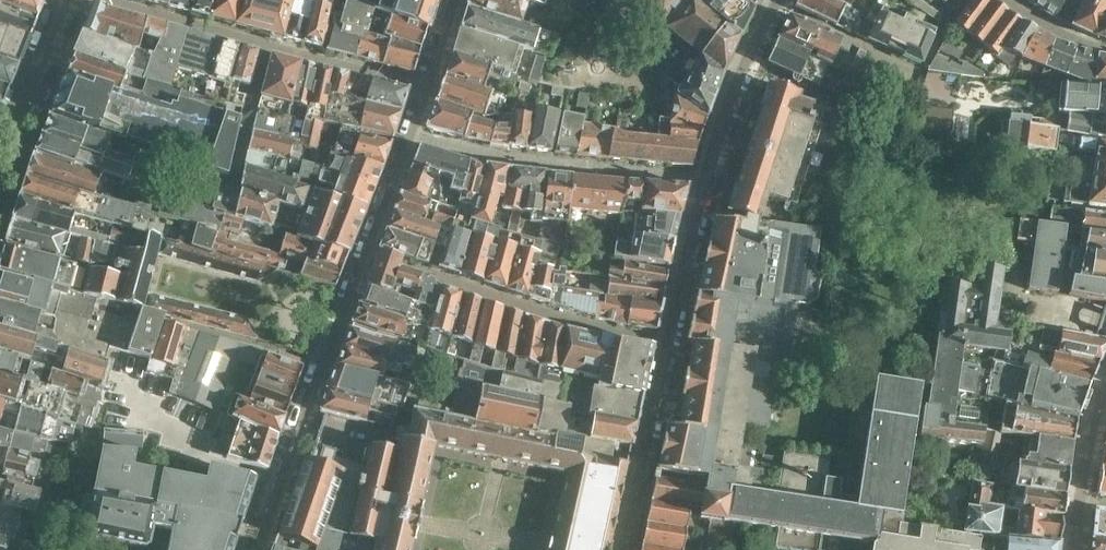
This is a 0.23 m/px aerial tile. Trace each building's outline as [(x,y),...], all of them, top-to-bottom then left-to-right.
[(37,20),(38,17),(38,16),(44,1),(45,0),(0,0),(0,6),(37,20)] [(168,7),(190,12),(194,0),(171,0),(168,7)] [(190,12),(209,17),(215,0),(194,0),(190,12)] [(209,17),(235,24),(241,0),(215,0),(209,17)] [(235,24),(284,37),(294,0),(241,0),(235,24)] [(284,37),(303,42),(312,3),(313,0),(294,0),(284,37)] [(303,42),(321,47),(324,40),(331,8),(322,6),(324,0),(313,0),(312,3),(303,42)] [(328,49),(356,56),(362,31),(363,29),(368,31),(374,6),(357,0),(347,0),(341,21),(335,20),(328,49)] [(392,4),(381,0),(380,0),(377,9),(392,15),(397,16),(397,18),(427,27),(436,0),(394,0),(392,4)] [(467,7),(522,23),(529,0),(469,0),(467,7)] [(687,0),(634,0),(666,26),(687,0)] [(701,54),(723,71),(741,35),(726,23),(698,0),(691,0),(668,27),(698,51),(701,54)] [(708,7),(726,23),(741,35),(754,7),(747,0),(698,0),(708,7)] [(796,5),(837,25),(841,15),(854,21),(858,13),(849,9),(834,0),(798,0),(796,5)] [(849,9),(854,0),(834,0),(849,9)] [(848,30),(849,30),(856,33),(868,38),(922,63),(934,36),(936,30),(932,29),(914,21),(904,16),(885,7),(888,0),(878,0),(867,17),(858,13),(854,21),(848,30)] [(954,23),(958,26),(968,34),(994,2),(992,0),(971,0),(954,23)] [(1056,18),(1059,11),(1064,0),(1026,0),(1056,18)] [(1097,38),(1105,20),(1105,0),(1065,0),(1063,6),(1077,13),(1071,27),(1097,38)] [(922,1),(918,8),(928,14),(932,8),(922,1)] [(994,2),(968,34),(983,44),(1008,12),(994,2)] [(94,4),(84,33),(95,36),(136,49),(139,50),(143,35),(147,19),(94,4)] [(7,30),(7,28),(30,38),(37,20),(0,6),(0,27),(7,30)] [(467,7),(461,29),(518,47),(533,52),(544,55),(548,43),(552,44),(555,34),(539,29),(539,28),(522,23),(467,7)] [(932,8),(928,14),(939,21),(941,14),(932,8)] [(1008,12),(983,44),(998,56),(1002,49),(1001,49),(1022,22),(1008,12)] [(392,15),(384,36),(391,38),(421,47),(427,27),(397,18),(397,16),(392,15)] [(790,15),(778,39),(810,54),(829,63),(831,63),(840,44),(842,39),(821,29),(790,15)] [(143,35),(160,40),(164,41),(168,25),(147,19),(143,35)] [(1097,38),(1105,42),(1105,20),(1097,38)] [(1001,49),(1002,49),(998,56),(997,54),(995,56),(997,57),(1008,66),(1016,55),(1022,58),(1036,30),(1022,22),(1001,49)] [(144,74),(142,81),(145,82),(146,80),(171,87),(176,69),(187,30),(186,29),(168,25),(164,41),(160,40),(153,54),(151,53),(144,74)] [(18,64),(19,64),(30,38),(7,28),(7,30),(0,27),(0,58),(18,64)] [(461,29),(453,54),(491,66),(511,72),(516,73),(523,49),(518,47),(461,29)] [(187,30),(176,69),(171,87),(170,88),(192,95),(202,97),(205,89),(202,89),(205,79),(209,80),(220,40),(187,30)] [(1036,30),(1022,58),(1044,67),(1055,40),(1054,39),(1036,30)] [(362,31),(356,56),(383,63),(391,38),(384,36),(362,31)] [(84,33),(74,56),(124,73),(141,80),(143,73),(131,69),(134,61),(130,59),(136,49),(95,36),(84,33)] [(391,38),(383,63),(413,72),(421,47),(391,38)] [(778,39),(767,61),(793,74),(792,76),(793,81),(797,83),(801,81),(803,78),(819,85),(829,63),(810,54),(778,39)] [(241,46),(220,40),(209,80),(205,79),(202,89),(205,89),(202,97),(224,103),(230,86),(231,86),(232,81),(241,46)] [(1055,40),(1044,67),(1066,76),(1076,48),(1075,48),(1055,40)] [(953,47),(944,41),(939,50),(948,55),(953,47)] [(241,46),(232,81),(231,86),(230,86),(224,103),(242,107),(245,95),(237,93),(240,83),(248,85),(257,51),(241,46)] [(963,52),(953,47),(949,54),(959,59),(963,52)] [(1076,48),(1066,76),(1081,81),(1081,85),(1094,85),(1098,54),(1097,54),(1076,48)] [(857,54),(854,61),(861,64),(864,58),(867,53),(859,49),(857,54)] [(546,56),(537,53),(528,80),(538,82),(546,56)] [(699,53),(688,72),(716,93),(723,71),(701,54),(699,53)] [(453,54),(445,76),(484,89),(488,76),(509,84),(515,85),(518,77),(512,74),(512,72),(511,72),(491,66),(453,54)] [(1094,85),(1099,86),(1099,87),(1105,87),(1105,55),(1098,54),(1094,85)] [(936,55),(928,69),(935,70),(942,59),(936,55)] [(74,56),(67,75),(126,96),(170,109),(171,105),(176,106),(178,100),(181,92),(149,82),(146,82),(126,75),(126,74),(124,73),(74,56)] [(271,59),(260,98),(257,111),(289,120),(292,106),(293,103),(302,63),(275,56),(271,59)] [(10,88),(11,85),(10,85),(18,64),(0,58),(0,84),(10,88)] [(942,59),(935,70),(944,72),(949,63),(942,59)] [(854,61),(848,72),(855,75),(856,73),(861,64),(854,61)] [(951,61),(949,63),(944,72),(957,74),(962,66),(951,61)] [(969,76),(974,68),(965,62),(962,66),(957,74),(969,76)] [(293,103),(292,106),(289,120),(294,122),(295,119),(304,121),(307,109),(307,108),(316,67),(302,63),(293,103)] [(316,67),(307,108),(307,109),(300,146),(318,150),(321,134),(337,136),(340,126),(324,122),(330,95),(335,71),(316,67)] [(974,68),(969,76),(983,78),(984,73),(974,68)] [(928,69),(923,87),(955,95),(960,74),(932,70),(928,69)] [(335,71),(330,95),(344,97),(349,75),(335,71)] [(658,84),(676,93),(708,116),(716,93),(688,72),(681,84),(662,74),(658,84)] [(848,72),(843,83),(849,86),(855,75),(848,72)] [(51,114),(113,135),(155,150),(154,153),(196,167),(192,177),(211,182),(222,184),(224,176),(226,177),(240,120),(211,112),(178,100),(176,106),(171,105),(170,109),(126,96),(67,75),(51,114)] [(349,75),(344,97),(365,102),(372,80),(349,75)] [(445,76),(436,101),(473,114),(484,117),(484,116),(499,115),(504,96),(493,93),(493,92),(484,89),(445,76)] [(372,80),(365,102),(401,111),(406,93),(404,88),(372,80)] [(533,92),(535,84),(524,82),(522,90),(533,92)] [(5,102),(6,99),(10,88),(0,84),(0,104),(5,102)] [(729,207),(728,212),(724,221),(743,223),(745,217),(753,220),(759,221),(767,196),(796,205),(822,126),(826,128),(832,111),(829,109),(830,105),(799,96),(800,95),(769,85),(767,90),(766,90),(760,107),(761,108),(753,134),(736,188),(734,187),(728,206),(729,207)] [(1068,87),(1060,86),(1060,105),(1059,105),(1059,110),(1063,110),(1063,111),(1096,114),(1099,87),(1068,85),(1068,87)] [(562,97),(564,89),(553,87),(551,95),(562,97)] [(1099,87),(1096,114),(1105,115),(1105,108),(1105,87),(1099,87)] [(589,94),(579,92),(576,106),(586,108),(589,94)] [(675,93),(670,119),(669,125),(703,128),(708,116),(676,93),(675,93)] [(340,126),(360,130),(392,137),(401,111),(365,102),(344,97),(330,95),(324,122),(340,126)] [(473,114),(436,101),(428,123),(427,127),(430,128),(464,138),(471,118),(473,114)] [(512,112),(511,124),(509,146),(526,149),(531,116),(532,107),(532,106),(517,102),(513,113),(512,112)] [(531,116),(526,149),(551,151),(552,147),(560,113),(534,107),(532,107),(531,116)] [(583,122),(576,154),(608,157),(613,129),(617,130),(617,127),(593,124),(595,112),(586,110),(584,117),(583,122)] [(257,111),(253,129),(290,138),(294,122),(289,120),(257,111)] [(558,134),(555,152),(576,154),(583,122),(584,117),(563,112),(558,134)] [(1065,129),(1105,137),(1105,115),(1096,114),(1068,112),(1065,129)] [(1002,121),(999,147),(1004,147),(1005,148),(1005,154),(1025,156),(1026,149),(1054,152),(1055,152),(1059,128),(1030,125),(1031,117),(1009,115),(1009,122),(1007,122),(1002,121)] [(49,118),(42,137),(103,157),(105,152),(134,162),(138,148),(87,131),(49,118)] [(471,118),(464,138),(491,143),(496,125),(471,118)] [(657,137),(668,139),(698,142),(701,134),(703,128),(669,125),(668,125),(669,120),(660,118),(657,137)] [(613,129),(608,157),(647,161),(649,137),(628,134),(626,133),(627,120),(617,119),(616,127),(617,127),(617,130),(613,129)] [(496,125),(491,143),(509,146),(511,124),(496,123),(496,125)] [(251,134),(248,151),(289,161),(294,138),(290,138),(253,129),(251,134)] [(328,154),(351,159),(383,167),(391,143),(360,135),(359,138),(355,149),(351,148),(356,133),(340,130),(335,146),(330,145),(328,154)] [(1095,159),(1105,161),(1105,142),(1071,136),(1069,147),(1096,152),(1095,159)] [(42,137),(35,154),(74,165),(101,173),(122,179),(132,183),(134,184),(133,187),(148,191),(144,204),(156,208),(161,194),(167,174),(138,164),(134,162),(105,152),(103,157),(42,137)] [(649,137),(647,161),(691,165),(698,142),(668,139),(649,137)] [(439,172),(445,153),(419,146),(410,171),(424,178),(427,170),(443,176),(443,174),(439,172)] [(248,151),(239,189),(241,189),(280,200),(279,204),(302,211),(310,189),(297,185),(298,181),(297,181),(298,177),(301,163),(289,161),(248,151)] [(461,193),(470,161),(445,153),(439,172),(443,174),(443,176),(453,179),(450,190),(461,193)] [(35,154),(27,176),(79,192),(94,197),(94,196),(137,208),(207,227),(216,229),(218,230),(223,213),(203,207),(162,194),(158,209),(115,198),(122,179),(101,173),(74,165),(35,154)] [(323,176),(339,179),(349,182),(350,180),(375,186),(383,167),(351,159),(328,154),(325,168),(302,162),(299,177),(308,179),(309,174),(320,178),(322,179),(323,176)] [(1073,175),(1092,177),(1105,179),(1105,161),(1095,159),(1094,166),(1074,164),(1073,175)] [(461,193),(460,193),(458,202),(456,210),(461,211),(457,222),(468,224),(469,220),(473,207),(486,165),(470,161),(461,193)] [(486,165),(473,207),(469,220),(491,226),(499,196),(505,197),(506,192),(511,169),(486,165)] [(525,196),(530,171),(511,169),(506,192),(505,197),(502,207),(513,210),(510,224),(517,226),(521,212),(522,213),(525,196)] [(410,171),(402,191),(427,199),(431,200),(436,201),(440,194),(431,190),(433,182),(424,178),(410,171)] [(541,214),(547,172),(530,171),(525,196),(522,213),(521,219),(530,220),(530,222),(540,224),(541,214)] [(547,172),(541,214),(540,224),(539,238),(566,242),(568,223),(569,210),(573,175),(547,172)] [(573,175),(569,210),(621,215),(624,200),(628,181),(573,175)] [(1070,202),(1105,206),(1105,179),(1092,177),(1073,175),(1070,202)] [(27,176),(21,196),(37,202),(72,213),(75,214),(75,216),(130,231),(131,230),(137,208),(94,196),(94,197),(79,192),(27,176)] [(335,188),(332,196),(343,199),(368,206),(375,186),(350,180),(349,182),(339,179),(323,176),(322,179),(320,178),(318,182),(335,188)] [(641,202),(641,211),(681,214),(688,185),(628,181),(624,200),(641,202)] [(241,189),(241,190),(224,185),(222,184),(211,182),(203,207),(223,213),(224,213),(235,216),(235,217),(245,220),(272,227),(279,204),(280,200),(241,189)] [(313,189),(296,236),(296,238),(306,241),(348,253),(351,246),(368,206),(343,199),(332,196),(313,189)] [(402,191),(394,211),(430,223),(433,214),(437,203),(431,200),(427,199),(402,191)] [(452,205),(455,195),(447,194),(445,203),(452,205)] [(21,196),(12,221),(30,225),(30,224),(66,235),(66,236),(94,243),(90,265),(107,265),(112,265),(116,248),(142,252),(146,234),(131,230),(130,231),(75,216),(75,214),(72,213),(37,202),(21,196)] [(1048,224),(1054,225),(1055,225),(1066,227),(1066,228),(1094,231),(1094,230),(1105,232),(1105,213),(1084,210),(1084,211),(1063,208),(1050,207),(1048,224)] [(394,211),(387,229),(444,247),(453,221),(433,214),(430,223),(394,211)] [(633,235),(674,240),(681,214),(641,211),(628,211),(623,234),(633,235)] [(224,213),(220,228),(231,231),(231,232),(240,235),(245,220),(235,217),(235,216),(224,213)] [(704,268),(698,293),(711,296),(758,303),(759,299),(788,303),(797,305),(797,304),(806,306),(816,299),(819,281),(813,272),(819,230),(759,221),(753,220),(745,217),(743,223),(724,221),(716,219),(716,220),(715,220),(709,244),(708,244),(703,267),(704,268)] [(1016,241),(1033,243),(1029,272),(1027,286),(1027,287),(1027,289),(1056,294),(1063,295),(1067,295),(1105,302),(1105,232),(1094,230),(1094,231),(1066,228),(1066,227),(1055,225),(1054,225),(1048,224),(1019,220),(1016,241)] [(9,245),(8,246),(12,246),(12,245),(60,258),(61,255),(74,259),(74,260),(75,262),(90,265),(94,243),(66,236),(66,235),(30,224),(30,225),(12,221),(5,243),(9,245)] [(450,232),(445,248),(439,268),(461,275),(471,235),(462,232),(464,225),(454,222),(451,229),(450,232)] [(197,224),(191,246),(211,251),(215,238),(217,233),(206,229),(206,227),(197,224)] [(472,233),(471,235),(461,275),(483,282),(495,240),(498,229),(488,226),(485,237),(472,233)] [(217,233),(215,238),(228,241),(231,232),(231,231),(220,228),(218,234),(217,233)] [(387,229),(379,249),(402,256),(439,268),(445,248),(444,247),(387,229)] [(495,240),(483,282),(506,289),(518,247),(521,235),(498,229),(495,240)] [(122,277),(115,303),(143,310),(148,293),(158,255),(162,239),(146,234),(142,252),(116,248),(112,265),(107,265),(105,273),(122,277)] [(518,247),(506,289),(529,297),(537,267),(540,254),(543,241),(535,239),(532,251),(526,250),(529,238),(521,235),(518,247)] [(613,256),(669,266),(674,240),(633,235),(631,247),(620,245),(621,240),(616,239),(613,256)] [(234,243),(228,241),(215,238),(211,251),(227,256),(230,256),(234,243)] [(162,239),(158,255),(186,263),(191,246),(162,239)] [(341,270),(348,253),(306,241),(299,262),(304,264),(307,258),(312,260),(312,261),(341,270)] [(247,261),(252,247),(234,242),(234,243),(230,256),(247,261)] [(546,242),(542,260),(552,262),(556,243),(546,242)] [(191,246),(186,263),(208,269),(222,273),(227,256),(211,251),(191,246)] [(68,291),(68,290),(82,294),(82,296),(115,303),(122,277),(105,273),(89,269),(88,270),(76,266),(24,252),(4,247),(0,263),(0,273),(68,291)] [(264,265),(268,252),(252,247),(247,261),(264,265)] [(377,255),(366,285),(411,301),(423,273),(399,266),(401,261),(403,257),(379,249),(377,255)] [(278,269),(284,271),(288,258),(268,252),(264,265),(278,269)] [(227,256),(222,273),(257,282),(278,271),(278,269),(264,265),(247,261),(230,256),(227,256)] [(284,272),(299,277),(330,286),(331,285),(335,287),(341,270),(312,261),(312,260),(307,258),(304,264),(299,262),(288,259),(284,272)] [(608,277),(610,278),(610,277),(666,285),(668,271),(665,270),(665,269),(624,261),(623,267),(609,265),(608,277)] [(964,332),(962,346),(1004,352),(1007,353),(1011,325),(997,323),(1005,268),(980,264),(977,286),(945,281),(938,330),(964,332)] [(537,267),(529,297),(549,304),(553,286),(561,287),(564,271),(555,270),(555,269),(537,267)] [(0,273),(0,304),(40,315),(51,334),(58,339),(56,345),(105,360),(108,346),(151,357),(163,316),(82,297),(80,295),(68,291),(0,273)] [(423,273),(411,301),(423,306),(416,323),(430,329),(430,328),(436,307),(441,290),(439,289),(440,286),(423,273)] [(610,277),(610,278),(608,286),(591,284),(590,292),(598,293),(607,294),(607,295),(630,298),(662,301),(666,285),(610,277)] [(366,285),(359,303),(407,320),(416,323),(423,306),(411,301),(366,285)] [(430,328),(430,329),(426,345),(447,353),(448,349),(437,344),(440,333),(452,337),(452,335),(462,294),(442,287),(440,286),(439,289),(441,290),(436,307),(430,328)] [(598,293),(561,287),(553,286),(549,304),(596,317),(598,293)] [(919,287),(917,297),(934,299),(936,289),(919,287)] [(148,293),(143,310),(165,316),(165,317),(172,319),(176,300),(148,293)] [(598,293),(596,317),(627,325),(630,298),(607,295),(607,294),(598,293)] [(656,469),(654,478),(655,479),(659,479),(659,478),(705,486),(704,493),(699,519),(710,521),(705,549),(729,549),(733,524),(722,523),(728,490),(746,492),(750,469),(747,469),(752,446),(740,444),(743,422),(768,426),(775,380),(784,381),(786,366),(787,366),(797,305),(788,303),(759,299),(758,303),(711,296),(698,293),(687,341),(692,342),(687,371),(686,371),(681,398),(683,398),(679,427),(667,425),(658,468),(657,468),(656,469)] [(452,335),(452,337),(473,344),(484,301),(462,294),(452,335)] [(630,298),(627,325),(657,328),(662,301),(630,298)] [(213,310),(176,300),(172,319),(208,328),(213,310)] [(484,301),(473,344),(473,345),(469,361),(478,364),(483,348),(495,351),(505,308),(484,301)] [(355,323),(355,324),(375,331),(401,338),(407,320),(359,303),(352,322),(355,323)] [(55,346),(56,345),(58,339),(51,334),(40,315),(0,304),(0,330),(55,346)] [(505,308),(495,351),(491,367),(502,370),(507,356),(517,358),(525,315),(505,308)] [(246,318),(213,310),(208,328),(256,340),(257,337),(246,318)] [(525,315),(517,358),(514,372),(527,376),(528,371),(524,369),(526,361),(539,365),(546,322),(525,315)] [(187,328),(163,322),(151,360),(147,371),(174,379),(180,359),(177,358),(187,328)] [(566,329),(546,322),(539,365),(559,369),(560,369),(566,329)] [(1004,352),(1001,362),(1028,369),(1028,368),(1089,385),(1099,362),(1054,353),(1051,362),(1019,350),(1023,326),(1021,326),(1012,324),(1012,325),(1011,325),(1007,353),(1004,352)] [(170,391),(176,394),(218,412),(225,393),(238,358),(262,365),(269,350),(187,329),(180,352),(182,353),(170,391)] [(345,340),(342,348),(388,361),(402,365),(413,367),(415,359),(404,355),(407,346),(394,342),(350,329),(345,340)] [(618,341),(566,329),(560,369),(564,370),(598,378),(601,365),(613,367),(618,341)] [(1039,350),(1054,353),(1099,362),(1105,346),(1105,341),(1095,339),(1062,333),(1043,329),(1039,350)] [(16,360),(29,364),(54,359),(58,347),(55,346),(0,330),(0,355),(16,360)] [(953,425),(953,419),(962,346),(964,332),(938,330),(931,383),(928,383),(928,386),(930,386),(927,408),(939,409),(923,407),(920,432),(919,438),(980,445),(981,445),(985,431),(984,430),(985,429),(953,425)] [(613,367),(601,365),(598,378),(597,387),(609,389),(643,395),(653,347),(618,341),(613,367)] [(342,348),(335,367),(377,377),(382,379),(385,371),(399,374),(402,365),(388,361),(342,348)] [(61,375),(83,382),(100,389),(103,388),(109,369),(105,367),(106,363),(78,354),(78,353),(68,350),(61,375)] [(268,353),(259,377),(294,390),(303,366),(268,353)] [(11,379),(16,360),(0,355),(0,376),(11,379)] [(960,364),(957,390),(984,399),(991,400),(1076,421),(1078,415),(1089,385),(1028,368),(1028,369),(1001,362),(989,359),(983,362),(961,355),(960,364)] [(733,524),(776,530),(773,549),(780,549),(819,549),(821,537),(873,544),(876,544),(877,537),(895,539),(897,526),(900,526),(902,517),(900,517),(920,386),(895,382),(897,365),(865,360),(862,377),(863,378),(845,498),(836,497),(838,484),(824,481),(827,461),(784,454),(783,459),(762,455),(759,471),(750,469),(746,492),(728,490),(722,523),(733,524)] [(593,414),(593,416),(588,416),(570,413),(555,411),(564,370),(560,369),(559,369),(539,365),(537,379),(472,363),(468,379),(483,382),(481,385),(544,398),(537,433),(555,437),(553,452),(591,459),(592,458),(615,462),(619,443),(632,445),(637,422),(593,414)] [(20,408),(56,418),(87,427),(93,409),(64,401),(65,397),(44,391),(45,387),(39,385),(44,369),(30,365),(24,380),(23,384),(28,386),(25,400),(16,398),(14,406),(20,408)] [(335,367),(326,390),(371,401),(377,403),(380,392),(373,391),(377,377),(335,367)] [(51,371),(46,388),(45,390),(78,400),(78,398),(99,404),(161,425),(166,409),(103,389),(99,389),(83,382),(61,375),(51,371)] [(5,403),(14,406),(16,398),(20,384),(22,385),(22,383),(11,379),(0,376),(0,402),(5,403)] [(294,390),(259,377),(249,401),(285,415),(294,390)] [(481,385),(474,420),(537,433),(544,398),(481,385)] [(593,386),(588,415),(588,416),(593,416),(593,414),(637,422),(643,395),(609,389),(597,387),(596,386),(593,386)] [(320,411),(326,412),(366,423),(368,411),(394,418),(396,407),(377,403),(371,401),(326,390),(320,411)] [(218,412),(232,417),(234,417),(238,420),(256,428),(278,436),(285,415),(249,401),(238,397),(238,398),(225,393),(218,412)] [(988,415),(985,431),(999,433),(1005,434),(1037,438),(1037,437),(1072,443),(1076,421),(991,400),(988,415)] [(2,413),(17,418),(20,408),(14,406),(5,403),(0,402),(0,421),(2,413)] [(413,407),(407,438),(436,445),(435,447),(565,474),(548,549),(610,549),(611,545),(610,545),(628,464),(615,462),(592,458),(591,459),(553,452),(555,437),(537,433),(474,420),(413,407)] [(56,418),(20,408),(17,418),(14,432),(40,439),(53,429),(56,418)] [(267,468),(278,436),(256,428),(238,420),(233,439),(231,445),(214,439),(213,441),(199,436),(195,449),(238,461),(259,467),(259,466),(267,468)] [(435,447),(436,445),(407,438),(408,428),(399,427),(397,438),(399,438),(397,449),(371,444),(348,535),(374,542),(372,549),(412,549),(435,447)] [(9,450),(30,456),(43,459),(69,465),(73,451),(46,446),(47,442),(13,433),(0,429),(0,448),(9,450)] [(104,430),(101,450),(136,454),(136,453),(141,454),(143,433),(104,430)] [(981,445),(980,445),(976,465),(997,470),(1005,434),(999,433),(985,431),(981,445)] [(1024,441),(1021,463),(1068,470),(1072,443),(1037,437),(1037,438),(1036,443),(1024,441)] [(277,535),(318,549),(372,549),(374,542),(348,535),(371,444),(361,442),(356,463),(335,456),(337,451),(324,446),(318,461),(304,457),(303,458),(304,458),(277,535)] [(9,451),(8,451),(2,477),(23,482),(25,476),(34,479),(37,464),(28,461),(30,456),(9,450),(9,451)] [(93,494),(83,536),(135,548),(135,549),(232,549),(234,541),(236,542),(241,523),(240,523),(255,479),(209,466),(205,482),(134,467),(136,454),(101,450),(93,494)] [(1014,484),(1013,488),(1013,489),(1024,490),(1064,496),(1068,470),(1021,463),(1017,463),(1016,465),(1011,464),(1009,484),(1014,484)] [(655,479),(651,499),(690,507),(699,508),(702,493),(704,493),(705,486),(659,478),(659,479),(655,479)] [(972,479),(968,507),(966,507),(963,533),(981,535),(999,536),(1003,507),(989,504),(993,485),(972,479)] [(29,514),(35,515),(41,491),(0,481),(0,507),(29,514)] [(1022,502),(1020,510),(1020,511),(1061,516),(1061,514),(1064,496),(1024,490),(1011,489),(1010,500),(1022,502)] [(651,499),(647,523),(686,529),(690,507),(651,499)] [(9,540),(22,543),(40,547),(42,535),(25,531),(29,514),(0,507),(0,537),(9,540)] [(1000,537),(1015,538),(1059,542),(1061,516),(1020,511),(1020,510),(1018,510),(1016,529),(1001,528),(1000,537)] [(1091,540),(1105,541),(1105,513),(1094,512),(1091,540)] [(642,544),(674,549),(683,549),(686,529),(647,523),(642,544)] [(980,540),(935,532),(935,531),(917,528),(900,526),(897,526),(895,539),(877,537),(876,544),(873,544),(873,546),(871,546),(870,549),(979,549),(980,540)] [(9,540),(0,537),(0,549),(7,549),(9,540)] [(979,549),(1058,549),(1059,542),(1042,541),(1000,537),(999,537),(998,545),(980,543),(979,549)] [(1090,549),(1105,549),(1105,541),(1091,540),(1090,549)]
